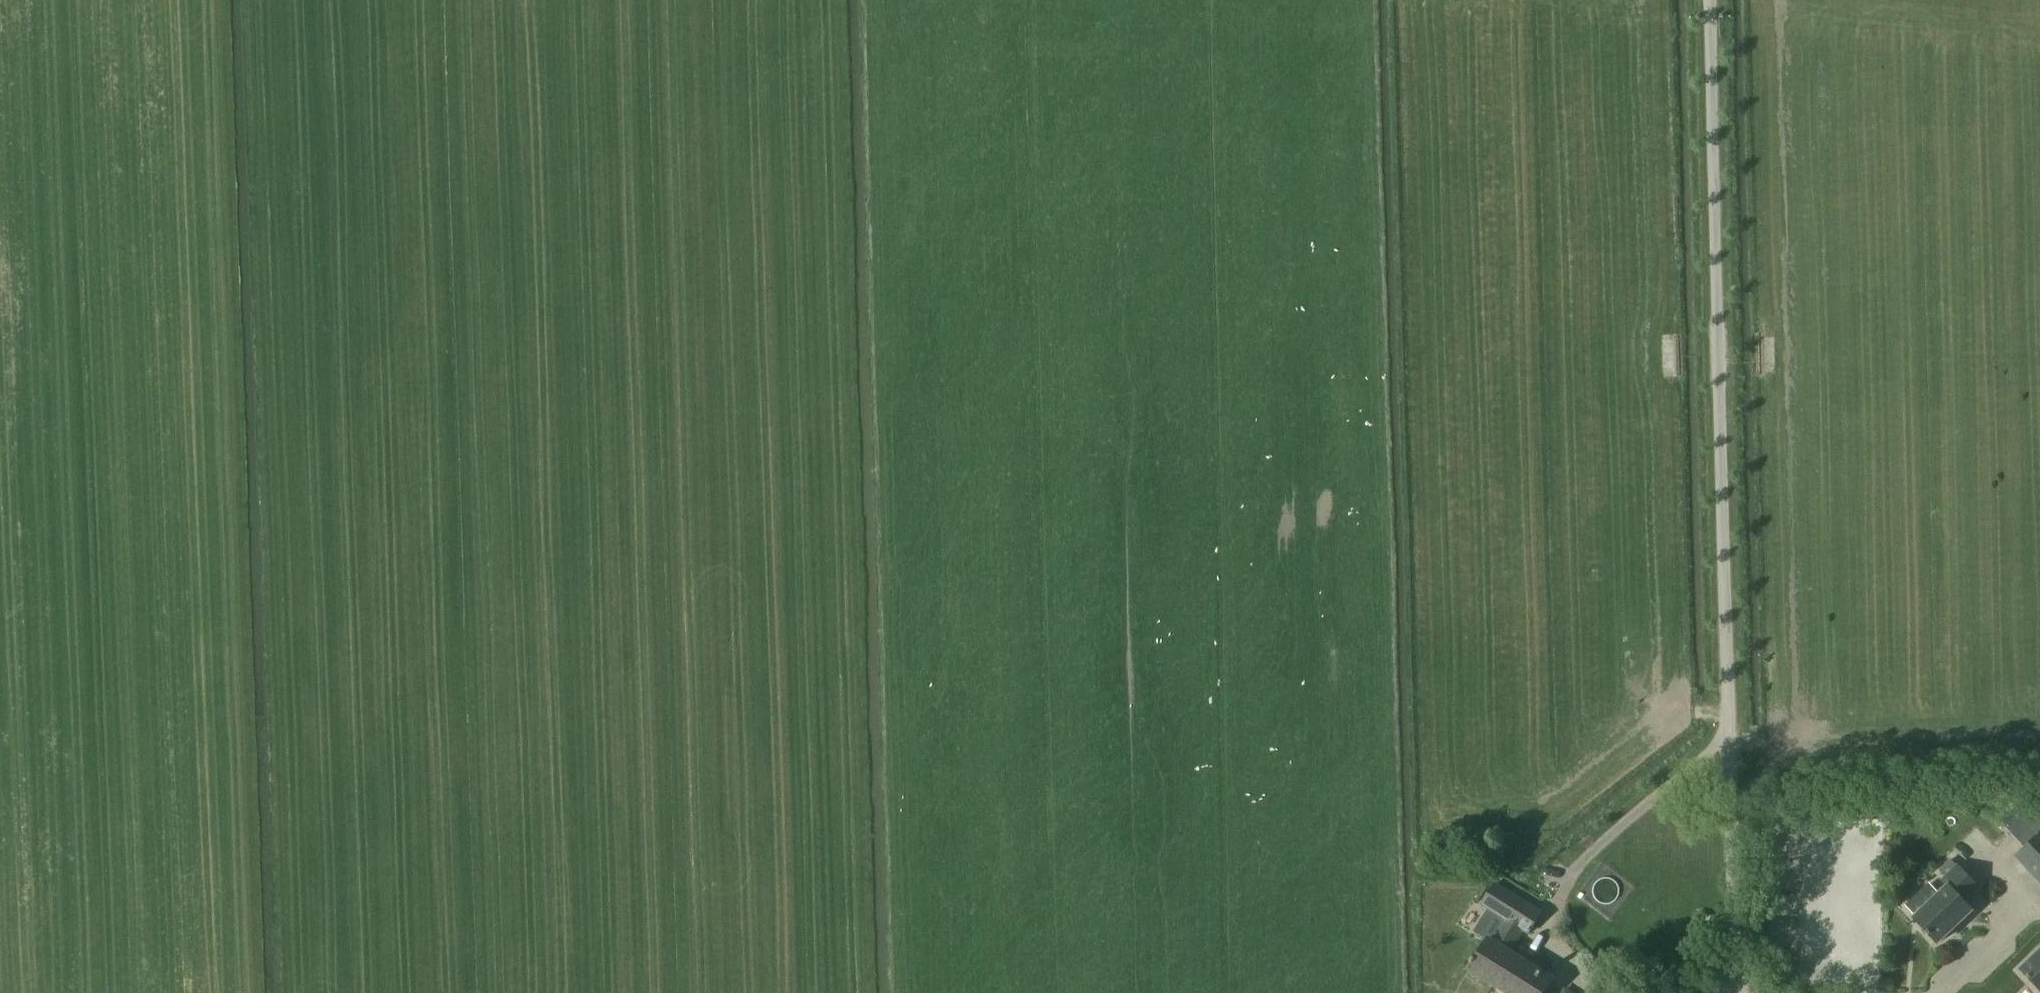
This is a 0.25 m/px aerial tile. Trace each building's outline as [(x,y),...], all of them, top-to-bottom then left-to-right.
[(2039,880),(2039,813),(2036,809),(2012,833),(2025,847),(2017,856),(2039,880)] [(1915,921),(1938,943),(1973,910),(1965,901),(1979,887),(1958,865),(1943,880),(1949,886),(1915,918),(1915,921)] [(1481,907),(1505,921),(1524,933),(1529,936),(1543,913),(1495,883),(1481,907)] [(1469,971),(1504,992),(1546,992),(1555,980),(1512,953),(1524,933),(1505,921),(1492,941),(1489,939),(1469,971)] [(2022,969),(2039,987),(2039,952),(2022,969)]
